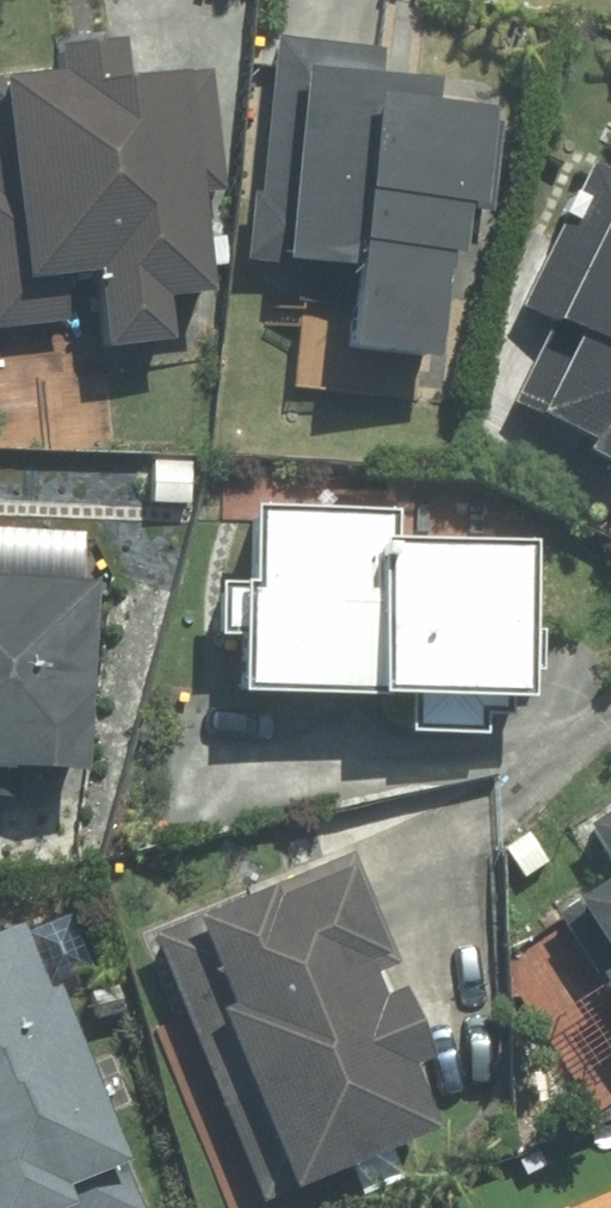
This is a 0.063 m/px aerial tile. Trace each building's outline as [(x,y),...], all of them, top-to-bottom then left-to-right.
[(371,58),(254,52),(242,265),(321,269),(316,363),(412,368),(417,276),(441,277),(444,226),(459,227),(464,129),(401,126),(403,101),(369,99),(371,58)] [(79,322),(83,363),(148,356),(144,312),(187,307),(164,89),(93,97),(89,59),(28,65),(30,83),(0,87),(0,330),(79,322)] [(560,470),(610,494),(610,200),(568,179),(503,316),(536,331),(495,418),(569,452),(560,470)] [(368,535),(223,529),(221,594),(192,593),(190,648),(215,649),(213,708),(395,716),(394,746),(462,749),(463,720),(496,721),(502,568),(366,563),(368,535)] [(65,791),(75,557),(0,554),(0,789),(65,791)] [(560,851),(577,874),(533,907),(589,981),(568,997),(610,1054),(610,813),(560,851)] [(139,939),(240,1207),(243,1207),(409,1145),(389,1092),(406,1086),(343,919),(362,911),(343,862),(139,939)] [(73,981),(18,1003),(0,959),(0,1207),(166,1207),(73,981)]
